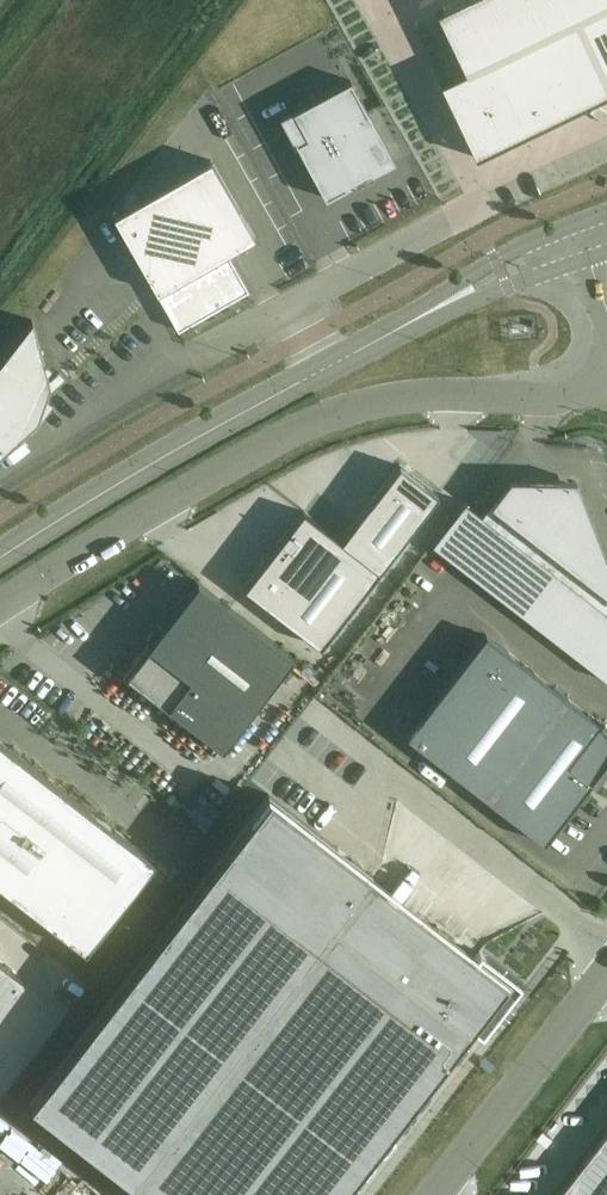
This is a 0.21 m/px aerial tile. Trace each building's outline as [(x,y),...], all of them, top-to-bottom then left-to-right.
[(447,26),(478,90),(449,104),(480,165),(606,104),(606,0),(499,0),(447,26)] [(352,79),(283,116),(327,198),(347,187),(344,181),(380,161),(369,140),(381,133),(352,79)] [(219,307),(218,306),(248,289),(236,266),(237,266),(229,252),(256,237),(213,160),(115,215),(179,329),(219,307)] [(33,319),(0,362),(0,454),(40,417),(47,395),(66,377),(60,371),(50,380),(33,319)] [(401,464),(343,539),(382,570),(440,494),(401,464)] [(577,480),(512,478),(484,514),(466,500),(433,543),(606,678),(606,555),(577,480)] [(382,570),(343,539),(305,510),(245,587),(322,647),(382,570)] [(148,641),(123,673),(168,708),(170,706),(223,748),(295,655),(199,581),(151,643),(148,641)] [(410,734),(547,840),(606,763),(606,726),(488,633),(410,734)] [(87,951),(157,861),(0,739),(0,883),(87,951)] [(31,1101),(152,1194),(340,1194),(472,1025),(484,1034),(523,983),(481,951),(478,955),(444,999),(340,918),(374,874),(270,793),(31,1101)] [(186,874),(203,850),(192,842),(175,866),(186,874)] [(150,918),(168,892),(156,884),(138,910),(150,918)] [(52,984),(0,943),(0,1054),(52,984)] [(573,1194),(606,1194),(606,1153),(573,1194)]
